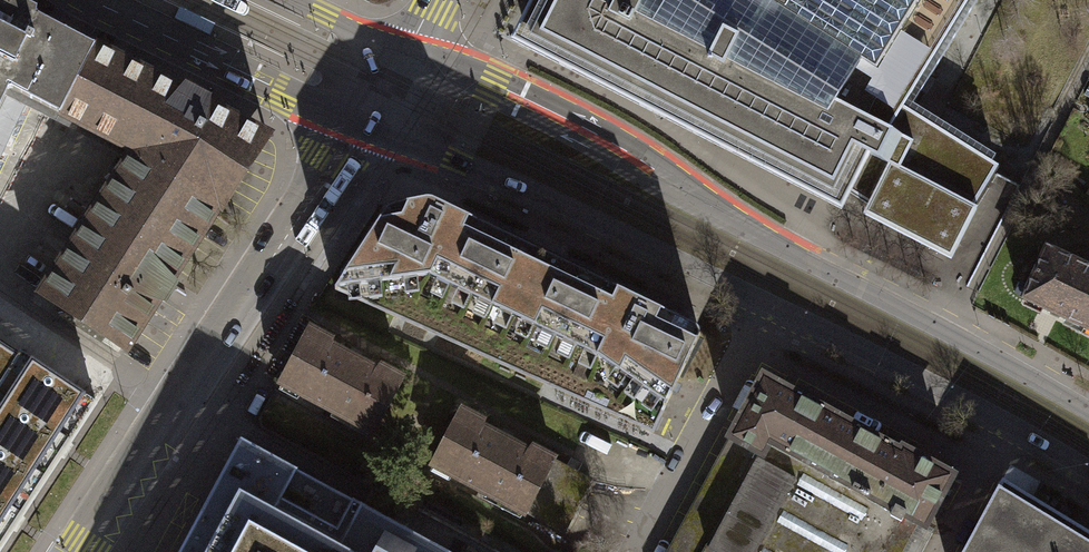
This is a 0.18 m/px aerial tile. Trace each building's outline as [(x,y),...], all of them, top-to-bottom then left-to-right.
[(9,87),(60,114),(95,46),(36,16),(36,10),(17,0),(13,0),(10,3),(4,0),(0,0),(0,83),(9,87)] [(510,41),(842,211),(850,194),(868,204),(863,214),(951,260),(978,208),(975,207),(998,167),(903,107),(969,0),(531,0),(510,41)] [(133,152),(219,208),(221,209),(253,161),(269,136),(239,121),(208,104),(209,99),(186,87),(182,91),(95,46),(60,114),(133,152)] [(0,83),(0,106),(9,87),(0,83)] [(0,106),(0,164),(27,108),(128,160),(133,152),(60,114),(9,87),(0,106)] [(219,208),(133,152),(128,160),(41,293),(125,349),(158,300),(164,302),(176,285),(171,279),(219,208)] [(390,208),(387,211),(335,290),(653,432),(658,422),(699,336),(699,331),(696,327),(657,309),(482,225),(433,202),(430,201),(425,201),(411,204),(394,207),(390,208)] [(1081,328),(1088,313),(1088,270),(1042,247),(1017,298),(1081,328)] [(1081,328),(1088,333),(1088,313),(1081,328)] [(332,340),(309,328),(280,383),(373,433),(403,378),(380,365),(377,370),(330,345),(332,340)] [(97,403),(20,353),(0,383),(0,550),(97,403)] [(758,378),(664,551),(894,551),(912,519),(919,523),(945,475),(933,468),(937,460),(935,453),(922,446),(915,448),(910,456),(898,450),(896,453),(758,378)] [(526,512),(554,460),(555,459),(532,446),(528,451),(482,426),(484,421),(461,409),(431,464),(525,514),(526,512)] [(348,498),(332,528),(277,498),(293,468),(237,438),(234,443),(174,551),(446,551),(348,498)] [(554,460),(526,512),(563,532),(591,480),(554,460)] [(997,478),(957,551),(1088,551),(1088,536),(997,478)] [(894,551),(915,551),(928,528),(919,523),(912,519),(894,551)]
